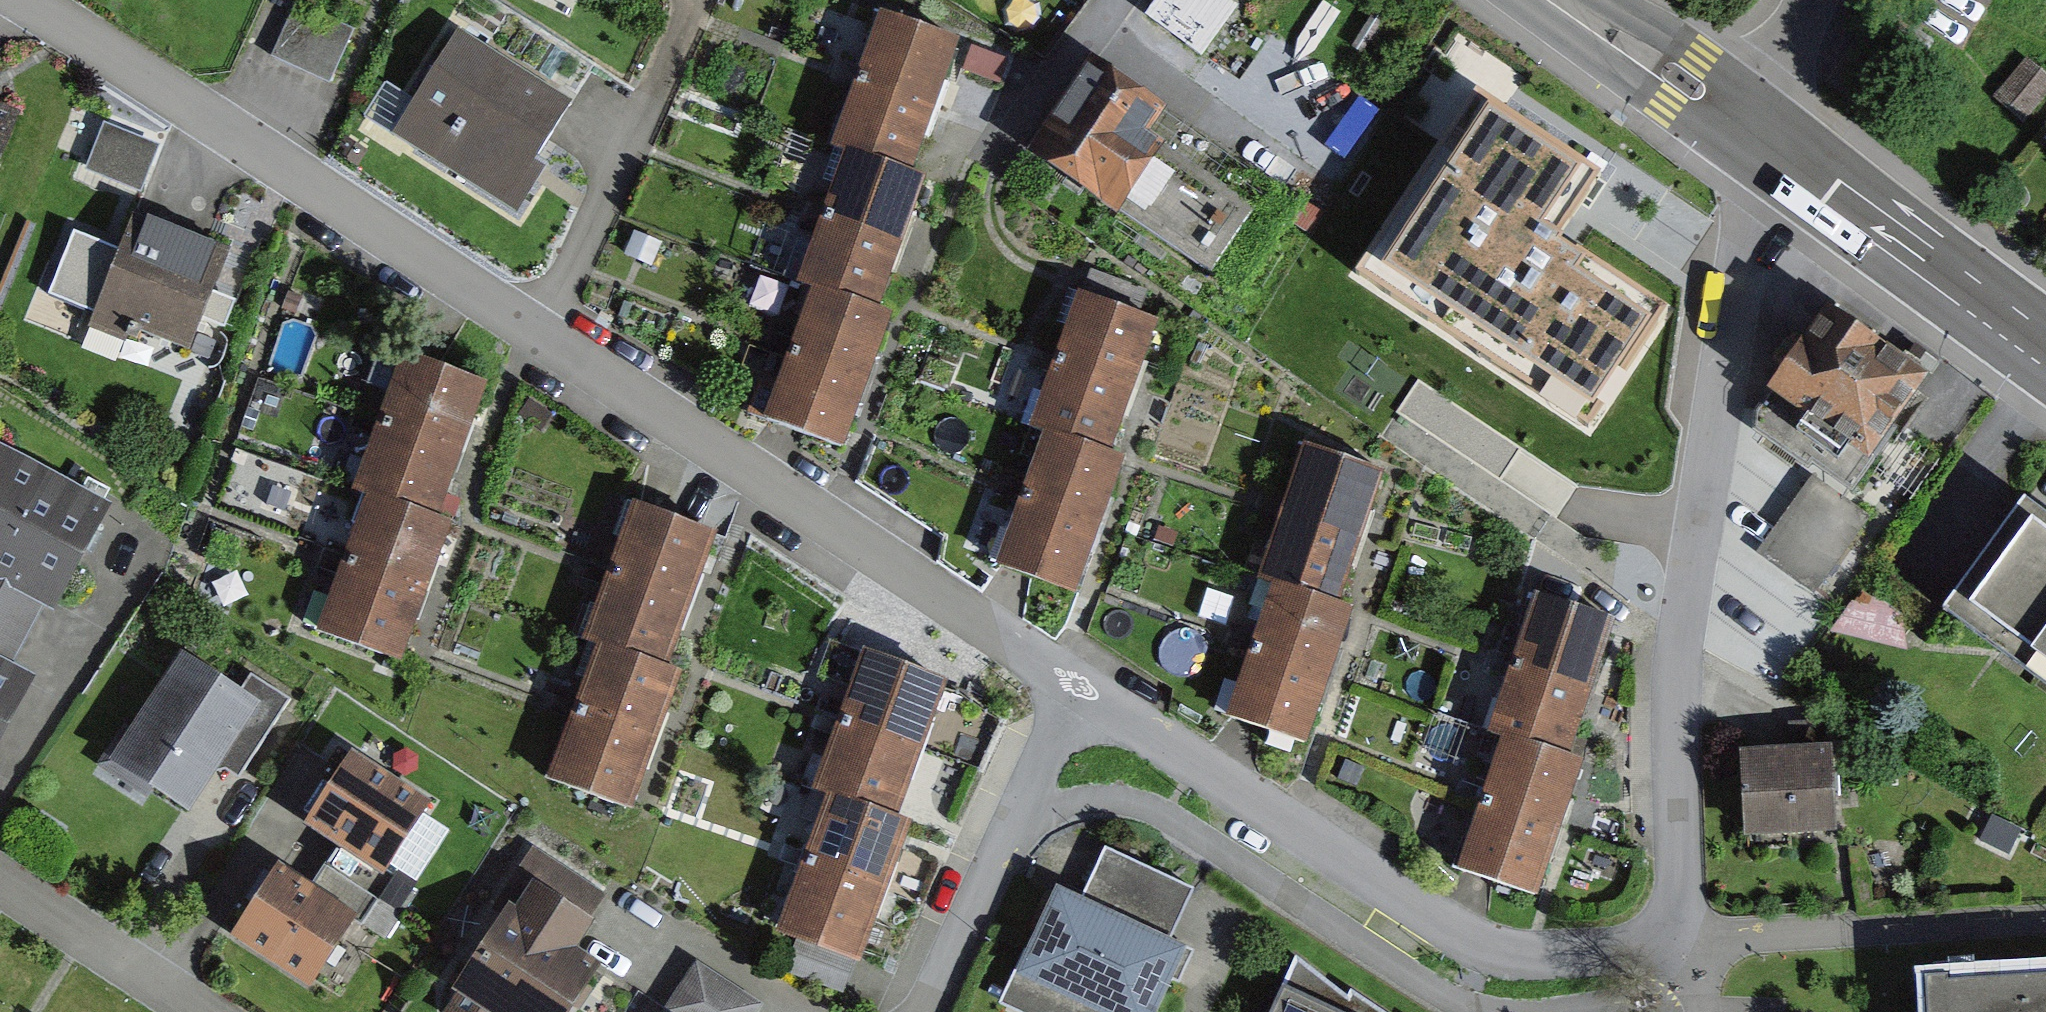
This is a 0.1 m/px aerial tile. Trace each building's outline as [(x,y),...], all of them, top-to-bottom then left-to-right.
[(346,0),(312,0),(340,12),(346,0)] [(870,0),(864,0),(817,139),(831,144),(784,272),(798,276),(750,411),(832,440),(876,302),(870,299),(912,165),(901,162),(946,27),(870,0)] [(1150,7),(1207,50),(1246,0),(1156,0),(1150,7)] [(351,33),(295,7),(271,58),(297,70),(327,84),(351,33)] [(440,62),(373,171),(500,250),(568,141),(440,62)] [(1283,216),(1068,75),(998,180),(1213,322),(1283,216)] [(160,150),(107,126),(86,171),(140,195),(151,170),(160,150)] [(228,251),(133,213),(118,251),(74,233),(48,298),(94,315),(89,327),(122,340),(127,328),(188,352),(220,271),(228,251)] [(1610,225),(1587,283),(1647,307),(1671,249),(1610,225)] [(1343,303),(1368,254),(1333,236),(1309,285),(1343,303)] [(1146,307),(1064,279),(1018,417),(1029,422),(981,553),(1068,583),(1112,445),(1103,440),(1146,307)] [(1534,297),(1493,393),(1595,436),(1636,340),(1534,297)] [(1914,403),(1811,333),(1748,425),(1851,496),(1914,403)] [(1563,519),(1582,494),(1472,413),(1471,414),(1426,381),(1408,404),(1563,519)] [(464,413),(381,386),(335,521),(347,527),(294,665),(381,696),(430,553),(421,548),(464,413)] [(1375,457),(1291,430),(1248,567),(1258,571),(1216,705),(1302,731),(1339,597),(1332,594),(1375,457)] [(2025,475),(1941,590),(2045,667),(2045,490),(2025,475)] [(706,517),(614,486),(566,627),(579,631),(532,768),(623,799),(671,658),(660,653),(706,517)] [(86,537),(0,499),(0,728),(86,537)] [(1605,611),(1523,585),(1481,726),(1489,730),(1445,861),(1529,886),(1570,752),(1560,748),(1605,611)] [(935,668),(849,637),(800,781),(813,785),(766,922),(850,951),(896,811),(888,807),(935,668)] [(224,724),(162,679),(79,803),(164,859),(202,797),(223,812),(271,732),(235,707),(224,724)] [(413,829),(330,778),(283,853),(367,904),(413,829)] [(1816,780),(1720,785),(1724,875),(1821,870),(1816,780)] [(992,985),(1052,1011),(1086,1011),(1092,1000),(1118,1011),(1142,1011),(1180,928),(1163,920),(1184,873),(1089,830),(1066,880),(1044,870),(992,985)] [(456,1005),(468,1011),(578,1011),(584,1004),(551,983),(588,926),(531,889),(456,1005)] [(258,895),(209,971),(273,1011),(296,1011),(338,946),(258,895)] [(1257,1011),(1402,1011),(1287,934),(1257,1011)] [(1923,967),(1928,1011),(2045,1011),(2045,958),(1923,967)] [(758,1010),(692,972),(669,1011),(757,1011),(758,1010)]
